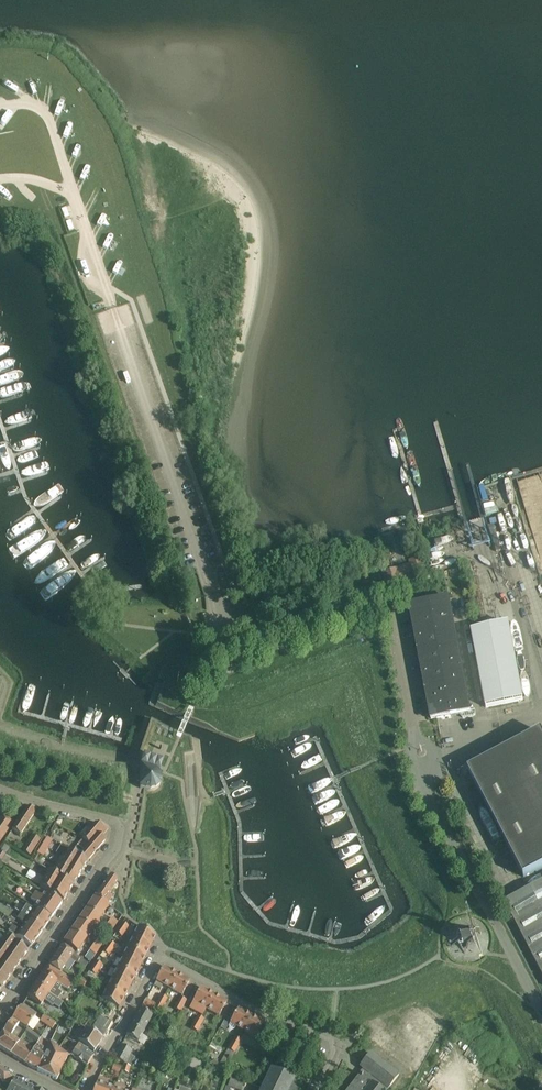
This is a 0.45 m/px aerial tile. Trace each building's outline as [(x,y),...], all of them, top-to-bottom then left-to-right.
[(381,575),(386,589),(426,575),(420,557),(410,560),(412,564),(381,575)] [(355,594),(351,595),(353,601),(368,595),(365,587),(359,590),(360,592),(355,594)] [(473,708),(470,709),(449,598),(410,605),(431,719),(460,713),(461,716),(463,717),(474,715),(475,713),(475,710),(473,708)] [(253,632),(265,628),(262,620),(257,622),(256,620),(250,622),(253,632)] [(523,700),(509,624),(471,631),(486,707),(523,700)] [(468,770),(524,877),(541,868),(541,733),(541,732),(468,770)] [(157,772),(155,771),(141,765),(140,769),(140,770),(140,779),(140,788),(146,790),(149,790),(150,790),(151,791),(153,790),(154,790),(155,789),(157,788),(158,787),(159,785),(160,784),(160,782),(161,781),(161,779),(160,777),(160,775),(158,773),(157,772)] [(20,836),(36,811),(26,808),(12,830),(20,836)] [(9,828),(13,822),(2,814),(0,818),(0,821),(9,828)] [(0,821),(0,830),(5,834),(9,828),(0,821)] [(94,824),(90,829),(101,837),(109,827),(94,824)] [(82,839),(97,850),(105,840),(101,837),(90,829),(82,839)] [(32,835),(22,850),(30,856),(40,840),(32,835)] [(47,835),(37,852),(45,857),(55,840),(47,835)] [(97,850),(82,839),(88,844),(81,853),(89,859),(97,850)] [(87,861),(89,859),(81,853),(78,856),(61,845),(57,851),(82,869),(87,861)] [(76,880),(82,869),(57,851),(56,853),(64,857),(61,862),(58,861),(56,864),(54,863),(53,864),(76,880)] [(70,890),(76,880),(53,864),(49,870),(46,874),(70,890)] [(70,890),(46,874),(44,878),(38,874),(33,882),(63,901),(70,890)] [(110,876),(96,897),(107,904),(113,896),(109,894),(116,885),(114,884),(117,880),(110,876)] [(505,902),(541,973),(541,883),(505,902)] [(35,892),(34,894),(57,910),(62,903),(46,892),(44,891),(40,896),(35,892)] [(57,910),(34,894),(31,899),(35,902),(33,906),(51,918),(57,910)] [(109,905),(107,904),(96,897),(88,908),(101,917),(109,905)] [(21,913),(44,929),(50,920),(27,904),(21,913)] [(88,908),(80,920),(93,929),(101,917),(88,908)] [(25,924),(22,927),(37,937),(44,929),(21,913),(17,918),(25,924)] [(112,918),(109,923),(114,926),(118,921),(112,918)] [(93,929),(80,920),(72,931),(85,940),(89,934),(92,936),(95,932),(92,930),(93,929)] [(114,926),(109,923),(105,927),(111,931),(114,926)] [(123,923),(119,927),(125,931),(128,926),(123,923)] [(31,946),(37,937),(22,927),(19,931),(12,926),(9,931),(22,940),(31,946)] [(122,936),(125,931),(119,927),(116,932),(122,936)] [(139,927),(133,937),(150,946),(156,935),(139,927)] [(77,952),(85,940),(72,931),(64,943),(77,952)] [(0,942),(23,958),(28,951),(19,944),(5,934),(0,942)] [(474,946),(476,937),(464,934),(461,943),(474,946)] [(150,946),(133,937),(128,948),(145,956),(150,946)] [(93,945),(99,949),(102,945),(96,940),(93,945)] [(109,941),(106,946),(112,951),(116,946),(109,941)] [(23,958),(0,942),(0,953),(18,965),(23,958)] [(96,954),(99,949),(93,945),(90,950),(96,954)] [(49,965),(60,973),(70,958),(77,963),(81,958),(62,946),(49,965)] [(112,951),(106,946),(102,951),(109,956),(112,951)] [(140,967),(145,956),(128,948),(122,958),(140,967)] [(0,953),(0,965),(12,974),(18,965),(0,953)] [(140,967),(122,958),(117,969),(134,978),(140,967)] [(82,959),(79,964),(84,968),(88,963),(82,959)] [(96,960),(92,966),(99,970),(103,965),(96,960)] [(12,974),(0,965),(0,976),(7,981),(12,974)] [(57,978),(60,973),(49,965),(45,971),(57,978)] [(96,975),(99,970),(92,966),(89,971),(96,975)] [(163,984),(169,988),(177,974),(164,967),(154,985),(160,989),(163,984)] [(117,969),(112,979),(129,988),(134,978),(117,969)] [(44,973),(35,985),(57,1000),(62,993),(59,991),(62,985),(57,981),(55,980),(53,979),(44,973)] [(190,981),(177,974),(169,988),(182,995),(190,981)] [(83,988),(87,981),(82,978),(77,985),(83,988)] [(124,999),(129,988),(112,979),(106,990),(124,999)] [(57,1000),(35,985),(27,996),(40,1005),(44,1000),(60,1011),(64,1005),(62,1003),(57,1000)] [(193,1001),(206,1009),(214,995),(201,988),(193,1001)] [(118,1009),(124,999),(106,990),(101,1001),(113,1007),(117,1009),(118,1009)] [(158,1001),(164,1005),(168,998),(161,995),(158,1001)] [(227,1002),(214,995),(206,1009),(219,1016),(227,1002)] [(173,1008),(180,1012),(186,1000),(180,997),(173,1008)] [(157,1014),(159,1010),(154,1007),(156,1004),(146,999),(142,1006),(152,1011),(157,1014)] [(158,1001),(156,1004),(154,1007),(159,1010),(161,1011),(164,1005),(158,1001)] [(104,1012),(108,1014),(112,1007),(108,1005),(104,1012)] [(20,1007),(13,1018),(19,1023),(27,1028),(36,1015),(30,1011),(29,1010),(28,1012),(21,1007),(20,1007)] [(409,1068),(423,1050),(417,1046),(434,1025),(412,1008),(382,1048),(409,1068)] [(236,1026),(243,1030),(251,1016),(238,1009),(228,1026),(234,1030),(236,1026)] [(140,1010),(126,1036),(134,1040),(136,1041),(138,1042),(149,1022),(152,1016),(141,1010),(140,1010)] [(41,1019),(40,1020),(48,1025),(51,1020),(44,1015),(41,1019)] [(100,1015),(90,1031),(102,1039),(111,1022),(100,1015)] [(197,1015),(194,1022),(201,1025),(204,1019),(197,1015)] [(264,1023),(251,1016),(243,1030),(256,1037),(264,1023)] [(13,1018),(0,1036),(0,1048),(10,1054),(12,1051),(25,1033),(16,1027),(19,1023),(13,1018)] [(51,1020),(48,1025),(52,1028),(56,1023),(51,1020)] [(67,1021),(64,1026),(70,1030),(73,1025),(67,1021)] [(197,1032),(201,1025),(194,1022),(190,1028),(197,1032)] [(102,1039),(90,1031),(85,1028),(77,1041),(94,1052),(102,1039)] [(24,1036),(30,1040),(35,1034),(28,1029),(24,1036)] [(40,1037),(35,1034),(30,1040),(36,1044),(40,1037)] [(280,1035),(274,1044),(287,1052),(293,1042),(280,1035)] [(234,1036),(231,1043),(237,1046),(241,1040),(234,1036)] [(34,1048),(33,1048),(28,1056),(27,1055),(24,1062),(36,1070),(50,1043),(40,1037),(36,1044),(36,1045),(34,1048)] [(10,1054),(24,1062),(27,1055),(28,1056),(33,1048),(21,1040),(12,1051),(10,1054)] [(64,1054),(58,1049),(50,1066),(54,1067),(52,1071),(51,1070),(50,1072),(51,1073),(49,1077),(57,1080),(68,1056),(71,1056),(78,1045),(73,1042),(64,1054)] [(58,1049),(50,1043),(36,1070),(37,1071),(49,1077),(51,1073),(50,1072),(51,1070),(52,1071),(54,1067),(50,1066),(58,1049)] [(232,1056),(237,1046),(231,1043),(228,1049),(231,1051),(229,1055),(232,1056)] [(125,1063),(130,1066),(135,1057),(130,1054),(132,1050),(121,1044),(114,1058),(124,1064),(125,1063)] [(94,1055),(78,1045),(71,1056),(87,1066),(94,1055)] [(399,1075),(370,1053),(359,1066),(364,1070),(348,1089),(387,1089),(399,1075)] [(128,1073),(130,1066),(125,1063),(124,1064),(122,1071),(128,1073)] [(205,1067),(204,1070),(206,1072),(209,1073),(212,1072),(212,1069),(211,1066),(208,1065),(205,1067)] [(0,1069),(0,1080),(7,1085),(13,1077),(9,1075),(0,1069)] [(294,1079),(272,1069),(262,1089),(298,1089),(301,1084),(293,1081),(294,1079)] [(115,1083),(113,1088),(106,1086),(108,1081),(99,1077),(94,1089),(113,1089),(115,1083)] [(243,1082),(230,1078),(228,1086),(239,1089),(241,1089),(243,1082)] [(26,1084),(16,1079),(8,1089),(23,1089),(26,1084)]
